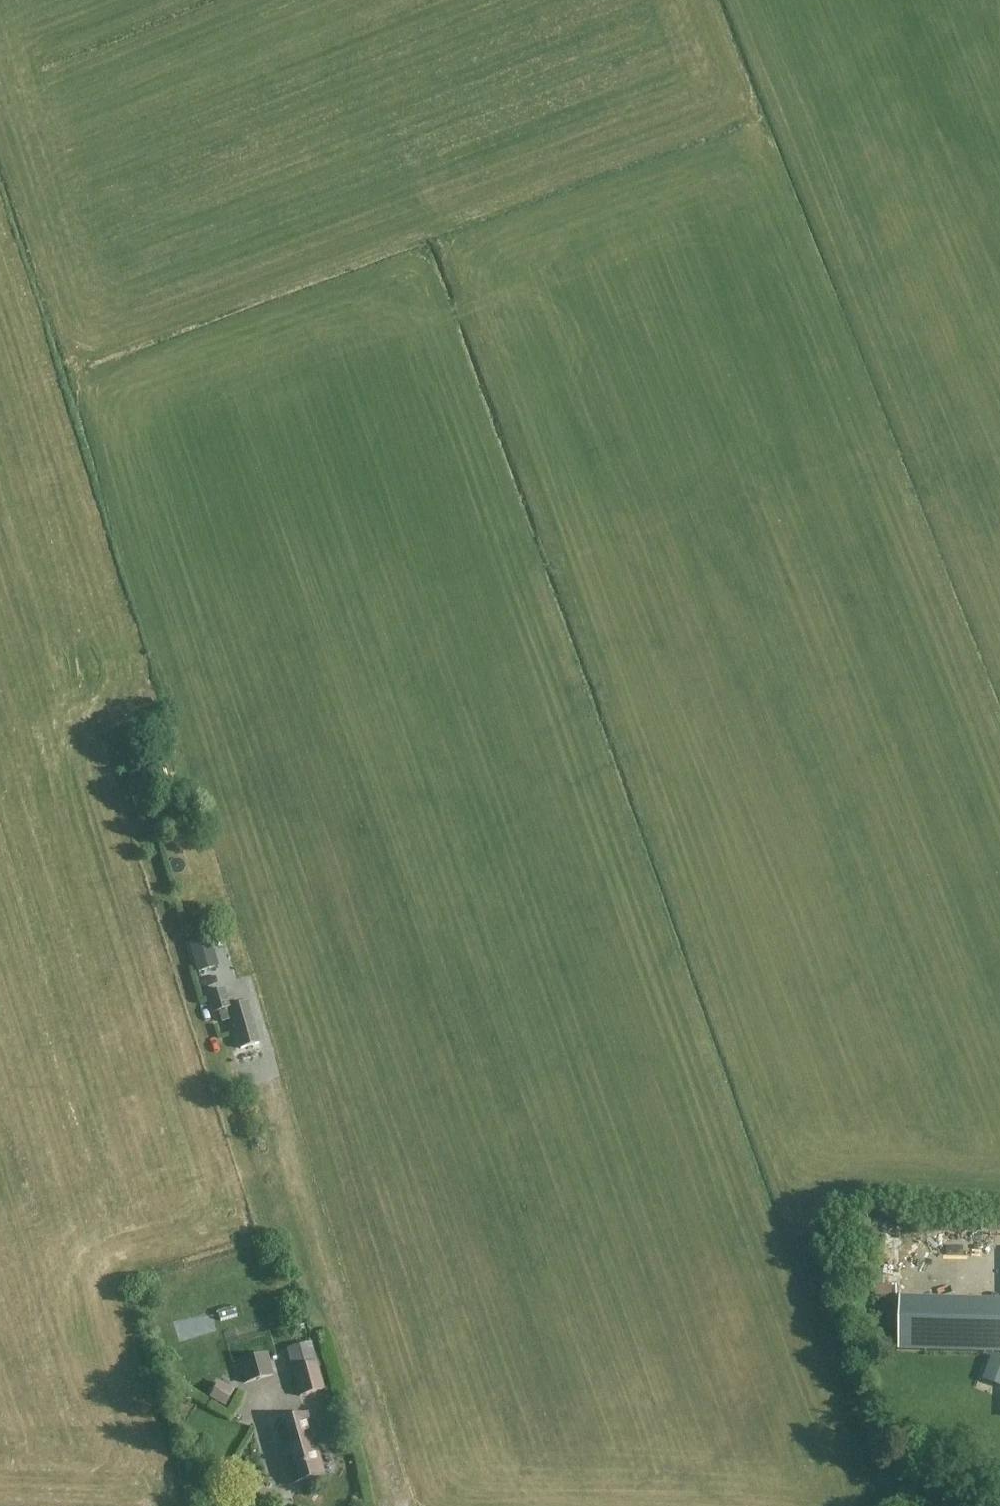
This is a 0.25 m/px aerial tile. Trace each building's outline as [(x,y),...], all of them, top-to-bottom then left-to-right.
[(210,939),(189,945),(197,974),(218,967),(210,939)] [(227,1001),(223,989),(209,993),(215,1013),(229,1008),(241,1049),(259,1043),(247,1003),(236,1006),(234,999),(227,1001)] [(274,1377),(268,1354),(239,1362),(245,1385),(274,1377)] [(325,1391),(318,1363),(293,1369),(301,1397),(325,1391)] [(325,1475),(307,1414),(276,1423),(285,1458),(282,1459),(290,1485),(325,1475)]
